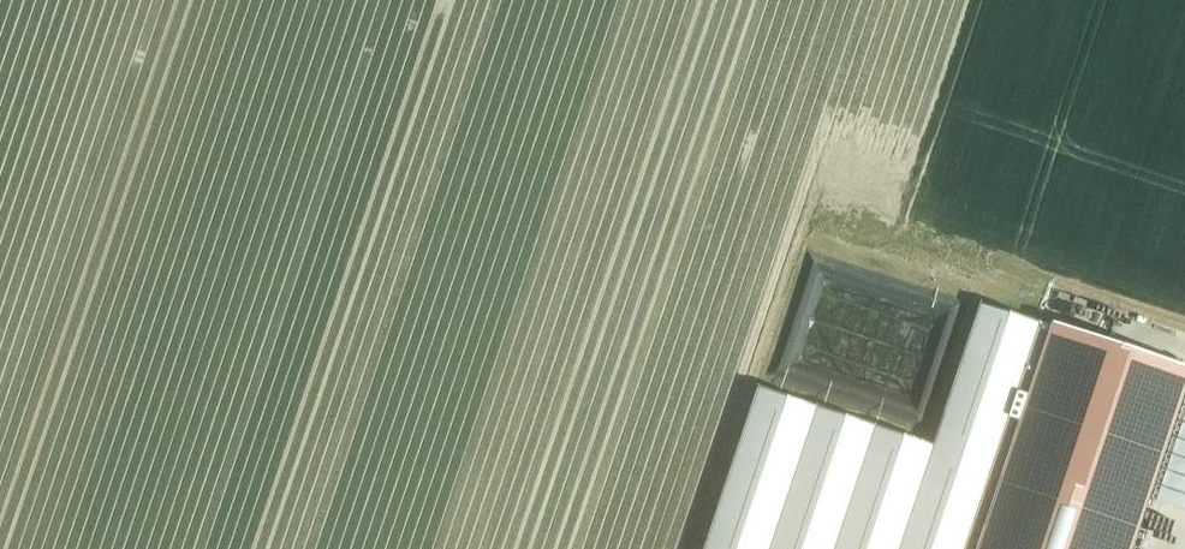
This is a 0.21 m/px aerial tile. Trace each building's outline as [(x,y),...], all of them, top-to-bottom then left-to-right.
[(704,548),(973,548),(1049,326),(1041,323),(982,303),(935,444),(759,386),(704,548)] [(973,548),(1131,548),(1184,386),(1184,372),(1049,326),(973,548)]
